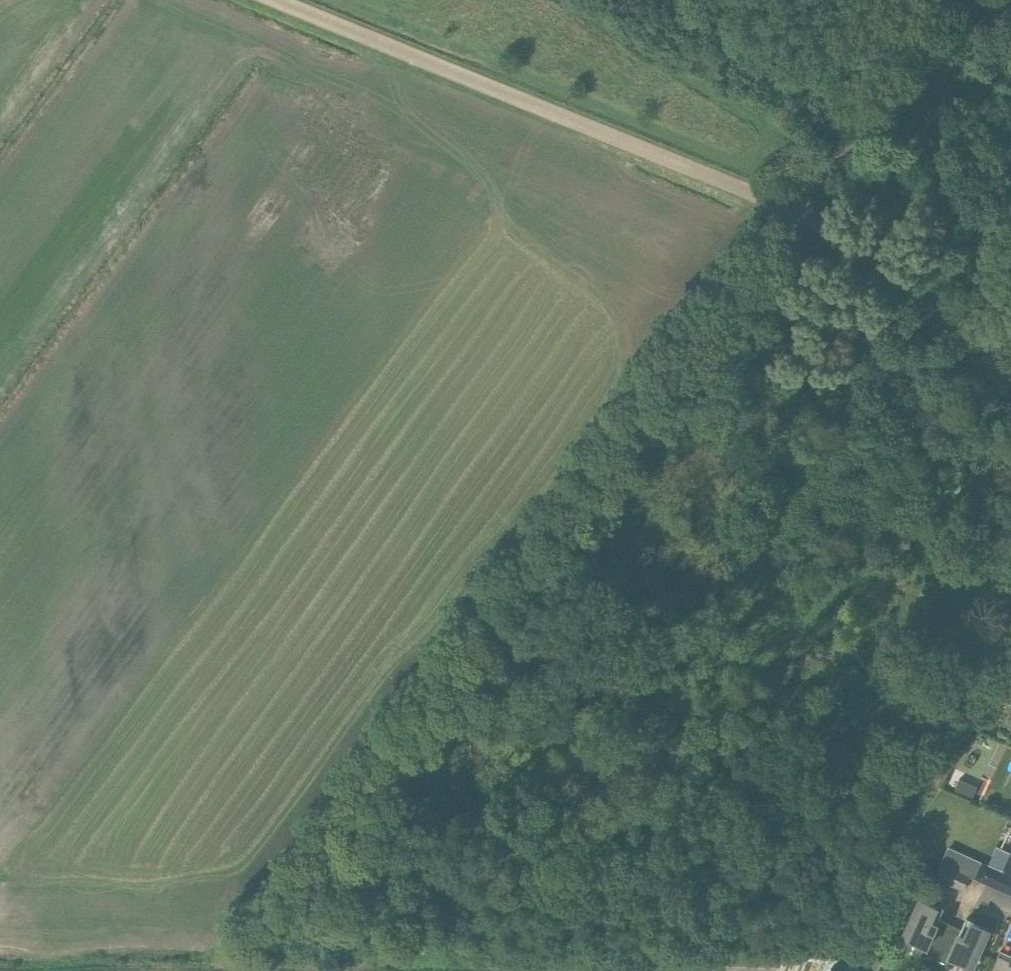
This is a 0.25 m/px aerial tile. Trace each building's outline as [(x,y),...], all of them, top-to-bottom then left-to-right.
[(977,787),(969,783),(959,779),(954,789),(963,793),(972,798),(977,787)] [(1003,872),(983,863),(976,878),(1010,894),(1010,855),(1003,872)] [(963,890),(970,875),(941,862),(935,877),(963,890)] [(920,900),(901,943),(935,959),(950,924),(939,919),(943,910),(920,900)] [(950,924),(935,959),(948,964),(950,958),(972,968),(989,931),(966,921),(962,929),(950,924)] [(1010,961),(998,955),(991,970),(1010,970),(1010,960),(1010,961)]
